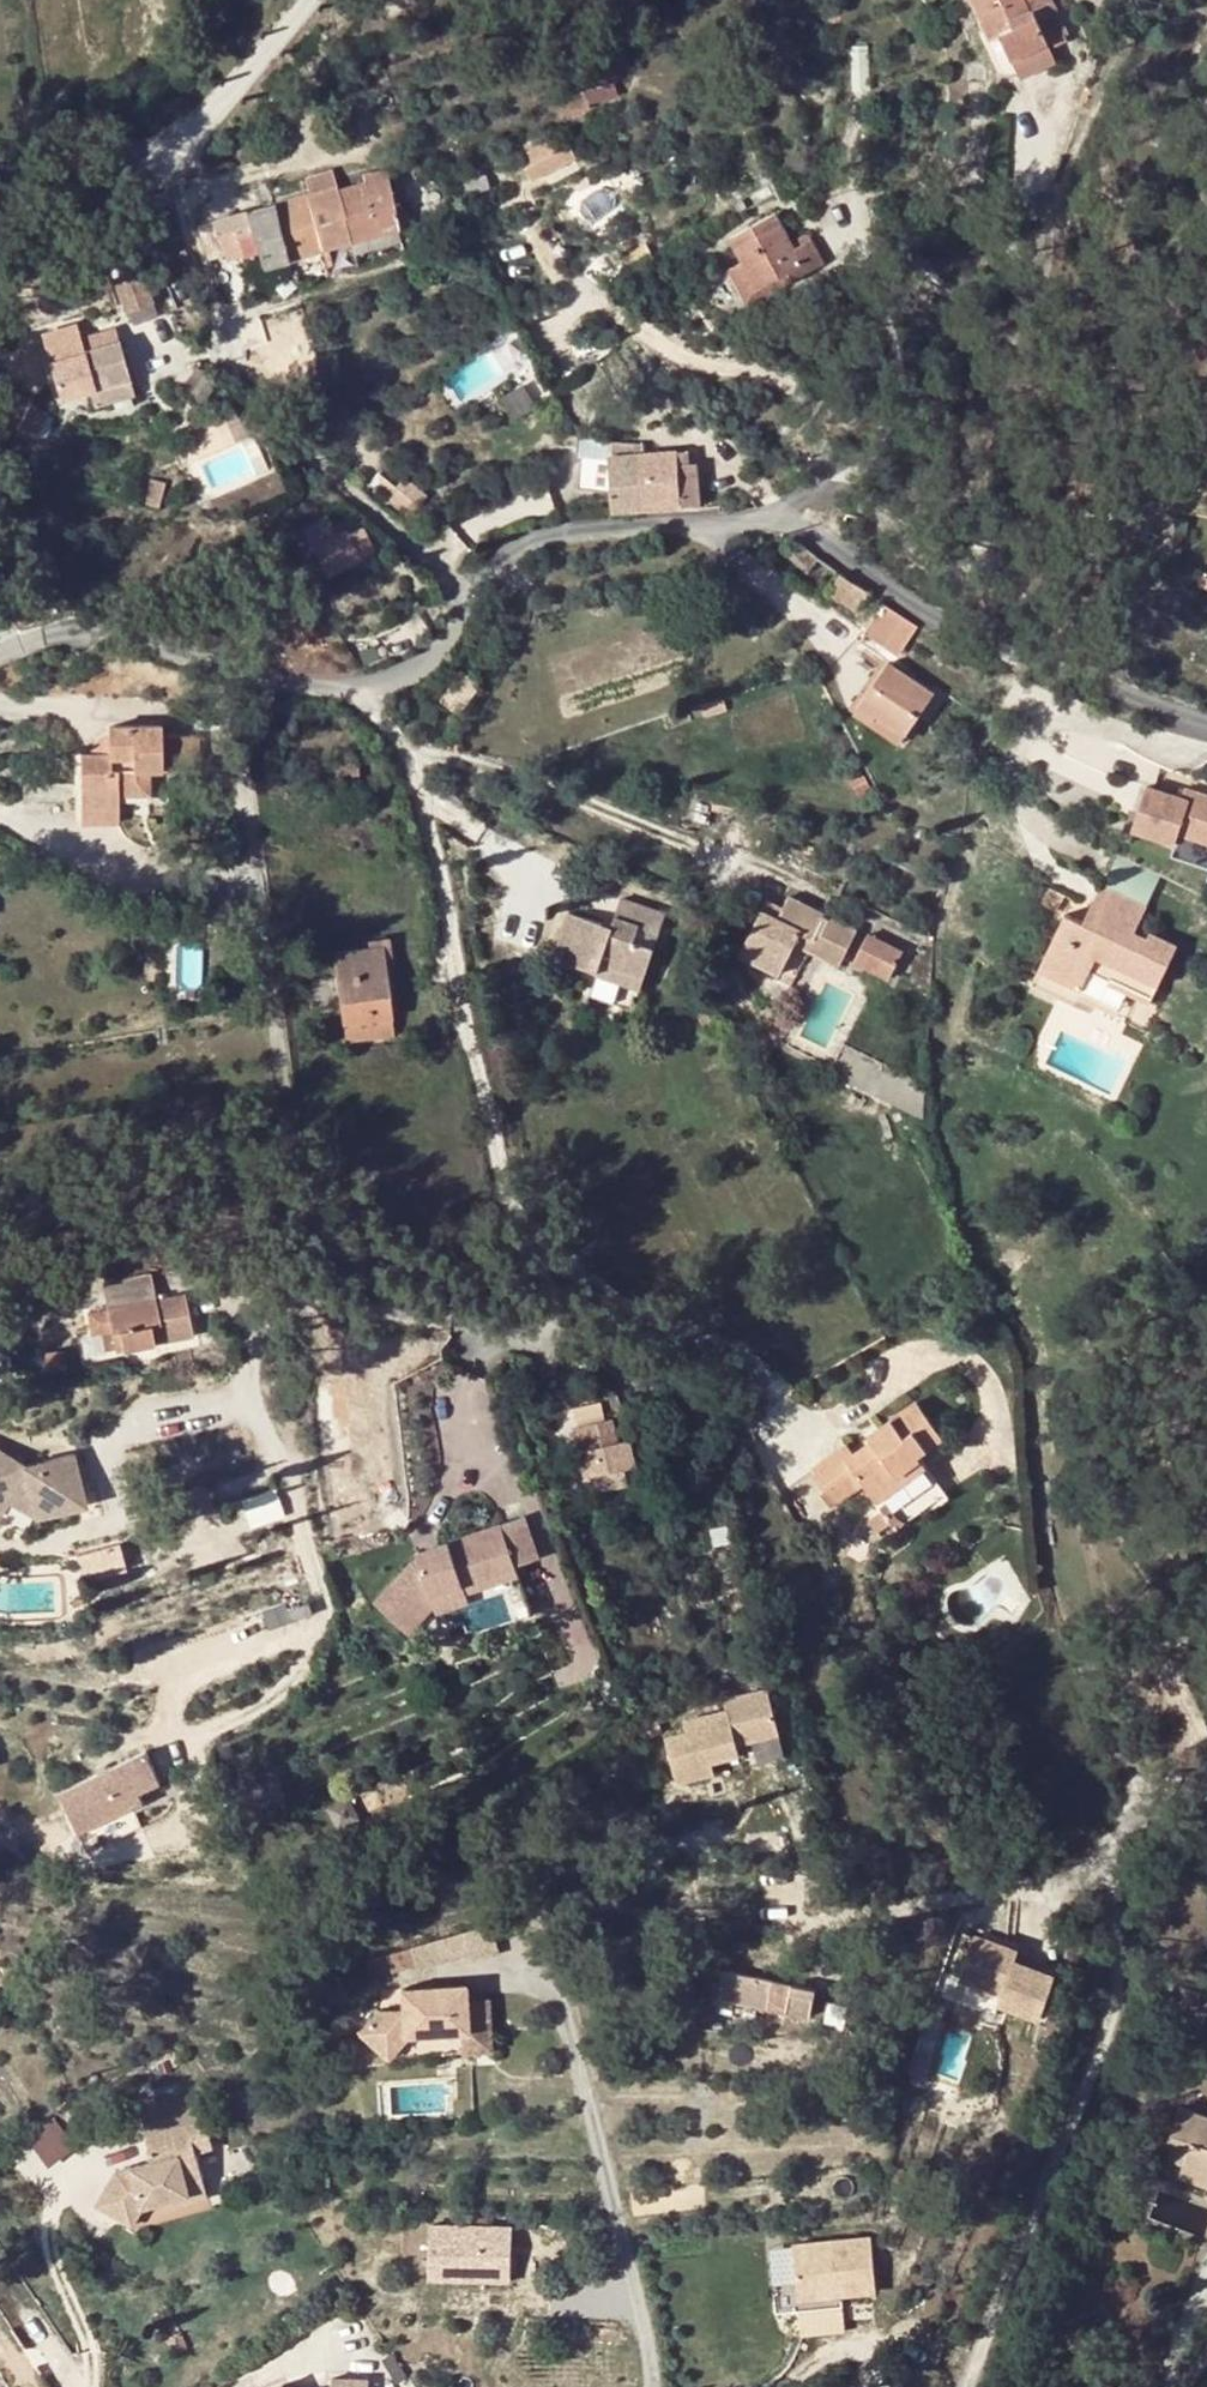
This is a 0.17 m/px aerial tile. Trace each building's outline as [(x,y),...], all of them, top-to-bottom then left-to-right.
[(1015,59),(1050,43),(1069,33),(1055,5),(1052,3),(1051,0),(976,0),(993,38),(1003,34),(1015,59)] [(1050,43),(1015,59),(1023,79),(1059,62),(1050,43)] [(614,83),(588,91),(591,103),(618,94),(614,83)] [(554,102),(557,114),(591,105),(591,103),(588,91),(554,102)] [(251,102),(249,115),(257,116),(259,104),(251,102)] [(544,157),(549,166),(574,152),(568,144),(544,157)] [(340,192),(352,239),(400,226),(386,169),(364,175),(366,183),(340,192)] [(352,239),(340,192),(337,184),(307,193),(322,247),(352,239)] [(274,204),(289,257),(322,247),(307,193),(274,203),(274,204)] [(262,264),(289,257),(274,204),(274,203),(199,225),(209,254),(211,258),(227,253),(222,233),(237,229),(245,255),(257,252),(262,264)] [(786,273),(791,282),(824,264),(809,233),(792,242),(778,214),(732,238),(744,260),(758,288),(786,273)] [(758,288),(744,260),(731,266),(750,303),(791,282),(786,273),(758,288)] [(119,278),(128,310),(154,302),(146,271),(119,278)] [(84,335),(87,350),(121,341),(117,326),(84,335)] [(135,392),(121,341),(87,350),(52,359),(62,396),(90,388),(94,403),(135,392)] [(33,404),(21,421),(36,431),(47,413),(33,404)] [(610,438),(612,459),(635,456),(634,448),(610,438)] [(635,456),(612,459),(617,509),(702,501),(699,463),(679,466),(679,462),(687,461),(686,455),(680,456),(677,452),(635,456)] [(346,531),(316,548),(330,574),(375,549),(363,528),(349,536),(346,531)] [(840,572),(829,591),(858,610),(869,591),(840,572)] [(868,631),(902,654),(921,625),(886,602),(868,631)] [(879,712),(906,732),(935,691),(890,660),(857,705),(875,718),(879,712)] [(700,704),(703,715),(726,708),(722,696),(718,698),(700,704)] [(875,718),(857,705),(853,710),(899,742),(906,732),(879,712),(875,718)] [(154,722),(115,723),(121,778),(132,778),(133,768),(148,769),(190,769),(190,732),(155,733),(154,722)] [(73,756),(74,806),(114,805),(114,795),(113,778),(121,778),(115,723),(101,723),(101,731),(85,756),(73,756)] [(455,740),(453,748),(461,750),(463,741),(455,740)] [(355,756),(333,756),(334,769),(356,768),(355,756)] [(147,786),(148,769),(133,768),(132,778),(121,778),(122,784),(147,786)] [(356,768),(334,769),(334,781),(356,780),(356,768)] [(122,784),(121,778),(113,778),(114,795),(146,796),(147,786),(122,784)] [(1188,784),(1185,792),(1150,779),(1134,822),(1176,839),(1180,828),(1206,838),(1206,791),(1188,784)] [(114,805),(74,806),(73,824),(114,823),(114,805)] [(713,813),(722,814),(722,808),(714,806),(713,813)] [(1093,924),(1110,887),(1100,882),(1082,920),(1093,924)] [(1063,891),(1045,883),(1036,901),(1054,910),(1063,891)] [(1089,968),(1109,978),(1116,964),(1132,972),(1126,986),(1136,991),(1133,996),(1147,1003),(1176,943),(1150,930),(1147,936),(1133,929),(1144,904),(1110,887),(1093,924),(1082,920),(1064,911),(1038,963),(1081,983),(1089,968)] [(621,894),(612,922),(610,931),(606,929),(627,968),(645,974),(654,947),(634,939),(639,924),(659,930),(666,911),(621,894)] [(789,897),(784,908),(780,916),(802,926),(799,932),(816,940),(828,916),(789,897)] [(768,899),(764,908),(780,916),(784,908),(768,899)] [(601,960),(627,968),(606,929),(599,927),(601,919),(601,918),(572,908),(557,955),(599,968),(601,960)] [(794,943),(799,932),(802,926),(780,916),(764,908),(740,953),(779,972),(794,943)] [(816,940),(799,932),(794,943),(842,967),(859,931),(828,916),(816,940)] [(601,919),(606,929),(610,931),(612,922),(602,918),(601,919)] [(892,975),(902,956),(885,947),(894,929),(877,920),(858,958),(892,975)] [(911,937),(894,929),(885,947),(902,956),(911,937)] [(369,946),(332,951),(345,1041),(393,1035),(382,958),(391,957),(388,936),(368,939),(369,946)] [(598,972),(635,985),(627,968),(601,960),(599,968),(598,972)] [(1079,990),(1081,983),(1038,963),(1035,969),(1079,990)] [(1107,984),(1133,996),(1136,991),(1126,986),(1132,972),(1116,964),(1109,978),(1107,984)] [(641,988),(645,974),(627,968),(635,985),(641,988)] [(596,994),(621,1000),(625,985),(599,978),(596,994)] [(761,1009),(778,1047),(780,1046),(896,1103),(922,1116),(924,1082),(906,1073),(844,1042),(833,1066),(783,1041),(793,1017),(764,1003),(761,1009)] [(806,1023),(793,1017),(783,1041),(833,1066),(844,1042),(831,1035),(826,1046),(801,1033),(806,1023)] [(267,1221),(250,1218),(249,1232),(265,1235),(267,1221)] [(127,1303),(89,1309),(94,1336),(108,1334),(111,1350),(163,1342),(154,1298),(149,1300),(148,1297),(126,1300),(127,1303)] [(875,1445),(872,1441),(855,1453),(849,1443),(813,1470),(836,1503),(863,1483),(877,1500),(925,1464),(919,1455),(943,1436),(917,1401),(880,1428),(886,1437),(875,1445)] [(624,1412),(613,1415),(619,1439),(630,1437),(624,1412)] [(613,1415),(575,1423),(592,1493),(641,1481),(630,1437),(619,1439),(613,1415)] [(869,1435),(872,1441),(875,1445),(886,1437),(880,1428),(869,1435)] [(6,1489),(11,1497),(38,1511),(79,1501),(83,1493),(72,1447),(25,1459),(0,1445),(0,1479),(6,1489)] [(925,1464),(877,1500),(884,1510),(873,1518),(881,1530),(891,1521),(898,1528),(946,1492),(928,1468),(925,1464)] [(0,1479),(0,1508),(3,1509),(11,1497),(6,1489),(0,1479)] [(411,1556),(376,1597),(404,1621),(432,1588),(436,1586),(463,1575),(515,1554),(499,1513),(433,1539),(436,1546),(417,1553),(411,1556)] [(433,1539),(415,1546),(417,1553),(436,1546),(433,1539)] [(518,1563),(515,1554),(463,1575),(467,1583),(518,1563)] [(463,1575),(436,1586),(439,1593),(443,1603),(470,1592),(467,1583),(463,1575)] [(411,1627),(439,1593),(436,1586),(432,1588),(404,1621),(411,1627)] [(305,1602),(288,1608),(290,1617),(308,1611),(305,1602)] [(777,1733),(765,1689),(722,1700),(724,1710),(682,1722),(684,1732),(663,1738),(674,1782),(711,1772),(709,1761),(737,1754),(734,1744),(777,1733)] [(158,1781),(143,1749),(56,1788),(75,1830),(128,1806),(138,1801),(134,1792),(158,1781)] [(128,1806),(75,1830),(84,1849),(137,1825),(128,1806)] [(1021,1950),(978,1936),(964,1980),(1006,1993),(1003,2003),(1046,2016),(1060,1972),(1018,1960),(1021,1950)] [(766,2013),(772,1986),(772,1985),(723,1976),(718,2006),(766,2015),(766,2013)] [(1206,2009),(1206,1996),(1175,1983),(1171,1995),(1186,2001),(1206,2009)] [(791,1989),(772,1986),(766,2013),(766,2015),(785,2019),(791,1989)] [(429,1999),(428,1991),(398,1994),(399,2012),(373,2014),(353,2036),(382,2062),(404,2039),(453,2035),(462,2034),(461,2006),(459,1988),(440,1990),(441,1998),(429,1999)] [(816,1994),(791,1989),(785,2019),(810,2024),(816,1994)] [(440,1990),(428,1991),(429,1999),(441,1998),(440,1990)] [(1186,2001),(1171,1995),(1165,2011),(1180,2017),(1186,2001)] [(485,2055),(481,2006),(461,2006),(462,2034),(453,2035),(454,2057),(485,2055)] [(1206,2170),(1206,2114),(1183,2106),(1166,2156),(1184,2162),(1206,2170)] [(31,2140),(53,2165),(78,2143),(57,2118),(31,2140)] [(207,2118),(199,2120),(207,2146),(213,2144),(207,2118)] [(187,2183),(204,2178),(197,2150),(207,2146),(199,2120),(148,2135),(154,2157),(134,2162),(137,2174),(126,2177),(124,2165),(114,2168),(95,2203),(132,2226),(143,2204),(163,2199),(189,2192),(187,2183)] [(134,2162),(124,2165),(126,2177),(137,2174),(134,2162)] [(1184,2162),(1180,2176),(1206,2185),(1206,2170),(1184,2162)] [(189,2192),(163,2199),(165,2209),(209,2197),(204,2178),(187,2183),(189,2192)] [(431,2223),(431,2282),(516,2282),(516,2223),(431,2223)] [(872,2241),(793,2248),(797,2300),(876,2294),(872,2241)] [(181,2333),(168,2338),(172,2350),(185,2345),(181,2333)] [(363,2379),(327,2378),(327,2386),(363,2386),(363,2379)]
